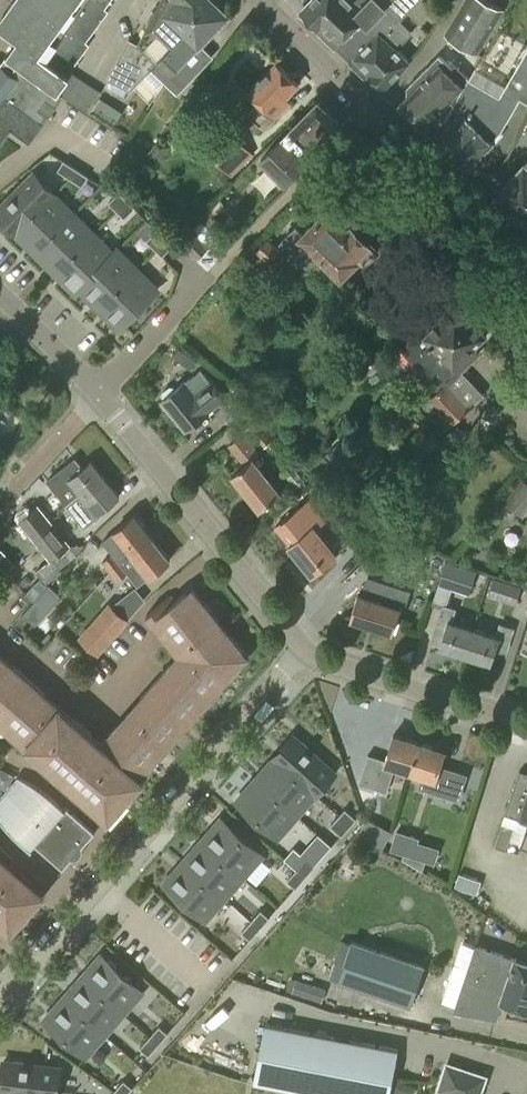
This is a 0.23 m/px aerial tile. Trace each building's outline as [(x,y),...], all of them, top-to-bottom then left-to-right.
[(90,43),(87,41),(109,10),(106,7),(111,0),(20,0),(1,27),(18,39),(10,50),(7,55),(56,90),(90,43)] [(215,0),(214,0),(160,0),(138,43),(129,38),(102,91),(124,103),(131,90),(151,69),(152,70),(157,62),(215,0)] [(157,62),(152,70),(164,80),(196,47),(199,50),(213,35),(210,33),(228,14),(215,0),(157,62)] [(303,10),(337,43),(339,41),(345,47),(390,0),(312,0),(303,10)] [(345,47),(371,71),(369,73),(384,87),(411,60),(397,47),(412,31),(399,19),(417,0),(390,0),(345,47)] [(502,9),(486,0),(466,0),(447,33),(477,51),(502,9)] [(454,104),(445,120),(450,125),(437,139),(467,169),(493,143),(491,141),(502,130),(521,98),(526,102),(526,49),(500,95),(470,77),(454,104)] [(418,85),(401,103),(408,111),(423,126),(450,99),(454,104),(470,77),(456,63),(452,67),(439,54),(413,80),(418,85)] [(56,90),(7,55),(0,64),(0,119),(11,127),(29,140),(48,115),(41,110),(49,100),(55,104),(61,94),(56,90)] [(264,128),(290,101),(286,97),(299,83),(277,62),(249,90),(258,99),(247,111),(264,128)] [(313,150),(314,151),(341,124),(317,101),(291,128),(292,129),(298,135),(313,150)] [(123,111),(112,104),(104,116),(115,123),(123,111)] [(11,127),(0,119),(0,142),(5,136),(11,127)] [(233,176),(255,153),(227,128),(206,150),(233,176)] [(306,159),(313,150),(298,135),(292,129),(291,128),(261,158),(285,182),(307,160),(306,159)] [(76,167),(64,159),(56,172),(68,180),(76,167)] [(497,195),(526,222),(526,161),(497,195)] [(89,175),(76,167),(68,180),(80,188),(89,175)] [(0,207),(0,218),(8,225),(9,224),(12,227),(11,229),(15,233),(55,193),(34,172),(0,207)] [(116,209),(127,199),(119,191),(117,193),(109,201),(116,209)] [(55,193),(15,233),(19,237),(20,236),(24,239),(23,240),(35,252),(74,213),(62,201),(55,193)] [(128,199),(127,199),(116,209),(124,217),(135,207),(128,199)] [(350,225),(330,205),(303,233),(296,226),(281,241),(309,269),(323,255),(342,274),(358,258),(365,265),(379,251),(369,240),(370,239),(370,231),(361,221),(353,222),(350,225)] [(74,213),(35,252),(47,265),(48,263),(52,267),(51,268),(52,269),(55,272),(94,232),(74,213)] [(195,258),(208,245),(190,227),(177,240),(195,258)] [(155,247),(165,237),(157,229),(147,239),(154,247),(155,247)] [(94,232),(55,272),(59,276),(60,275),(63,278),(62,280),(75,293),(79,289),(115,253),(94,232)] [(163,255),(173,244),(165,237),(155,247),(163,255)] [(270,262),(280,249),(266,238),(256,250),(270,262)] [(116,252),(115,253),(79,289),(91,300),(92,299),(95,302),(94,303),(98,307),(138,268),(119,249),(116,252)] [(119,328),(158,288),(138,268),(98,307),(102,312),(104,310),(107,314),(106,315),(119,328)] [(475,346),(488,334),(458,304),(424,336),(420,331),(401,349),(440,389),(424,405),(446,428),(482,394),(460,370),(480,351),(475,346)] [(226,398),(202,369),(177,388),(175,385),(170,385),(162,391),(162,396),(164,398),(162,400),(186,430),(209,411),(226,398)] [(417,428),(428,417),(412,401),(401,412),(417,428)] [(446,452),(466,433),(457,423),(437,442),(446,452)] [(261,509),(281,493),(253,457),(259,453),(243,433),(230,443),(245,462),(232,473),(261,509)] [(352,459),(338,443),(324,454),(312,464),(327,481),(352,459)] [(87,497),(108,481),(91,459),(78,470),(72,462),(54,477),(62,487),(72,479),(82,492),(82,491),(87,497)] [(526,510),(526,483),(520,478),(503,500),(523,515),(526,510)] [(82,491),(82,492),(67,504),(85,527),(102,513),(100,512),(120,496),(108,481),(87,497),(82,491)] [(328,565),(335,560),(332,557),(337,553),(316,527),(326,519),(310,499),(276,526),(289,543),(288,543),(312,573),(326,562),(328,565)] [(30,533),(49,517),(39,504),(19,519),(30,533)] [(111,570),(153,537),(135,514),(103,540),(113,552),(103,560),(111,570)] [(49,517),(30,533),(38,544),(50,559),(70,544),(49,517)] [(153,537),(111,570),(119,580),(128,572),(138,584),(171,559),(153,537)] [(378,570),(395,553),(384,541),(367,558),(378,570)] [(5,573),(14,565),(1,550),(0,551),(0,566),(5,573)] [(469,593),(477,570),(446,560),(439,583),(469,593)] [(516,604),(522,585),(494,577),(487,599),(499,602),(500,599),(516,604)] [(394,632),(406,594),(382,586),(382,584),(368,579),(363,594),(358,592),(350,618),(394,632)] [(36,625),(63,596),(49,584),(32,603),(22,613),(36,625)] [(129,612),(148,600),(137,584),(119,596),(129,612)] [(193,586),(176,600),(172,594),(147,614),(166,637),(171,632),(189,654),(176,668),(171,664),(142,696),(148,701),(140,710),(122,730),(117,726),(101,743),(107,749),(104,753),(87,739),(92,733),(75,718),(70,723),(41,698),(46,692),(13,664),(8,669),(0,662),(0,723),(58,774),(56,776),(76,788),(82,781),(112,807),(125,792),(129,796),(145,778),(142,776),(248,655),(193,586)] [(129,619),(109,601),(107,603),(78,636),(99,654),(129,619)] [(466,654),(474,628),(452,621),(456,607),(442,603),(430,640),(440,644),(439,646),(466,654)] [(506,650),(513,627),(503,624),(499,636),(474,628),(466,654),(492,663),(497,648),(506,650)] [(335,772),(293,734),(289,740),(290,741),(287,745),(285,743),(274,756),(316,793),(335,772)] [(410,771),(420,742),(394,734),(385,761),(367,756),(359,782),(386,791),(394,766),(410,771)] [(445,750),(420,742),(410,771),(422,775),(419,787),(460,800),(468,773),(441,764),(445,750)] [(316,793),(274,756),(270,761),(271,762),(268,766),(267,764),(266,765),(255,778),(297,815),(316,793)] [(520,770),(505,814),(520,819),(526,822),(526,772),(520,770)] [(57,802),(44,791),(40,788),(21,778),(0,802),(0,818),(6,826),(20,840),(32,850),(33,849),(31,847),(35,844),(63,869),(95,832),(65,805),(64,807),(57,802)] [(297,815),(255,778),(251,782),(253,783),(250,787),(248,786),(236,799),(278,836),(297,815)] [(351,824),(357,818),(346,808),(340,814),(351,824)] [(331,825),(342,835),(349,827),(351,824),(340,814),(331,825)] [(263,854),(221,817),(216,822),(217,823),(214,827),(213,826),(202,839),(244,876),(263,854)] [(386,844),(392,826),(367,818),(361,837),(386,844)] [(508,849),(515,826),(503,823),(495,845),(508,849)] [(420,836),(396,829),(390,848),(413,856),(420,836)] [(244,876),(202,839),(198,843),(199,844),(196,848),(195,847),(194,848),(183,860),(225,897),(244,876)] [(8,929),(11,931),(26,914),(21,910),(35,895),(4,869),(11,861),(0,848),(0,939),(8,929)] [(423,869),(426,860),(413,856),(404,853),(402,858),(423,869)] [(315,865),(306,857),(297,868),(306,876),(315,865)] [(225,897),(183,860),(179,865),(180,866),(177,869),(176,868),(164,882),(206,919),(225,897)] [(306,876),(297,868),(287,879),(296,887),(305,877),(306,876)] [(481,880),(459,872),(455,885),(477,892),(481,880)] [(270,917),(261,909),(251,920),(260,928),(270,917)] [(260,928),(251,920),(242,931),(251,939),(259,929),(260,928)] [(426,965),(353,939),(352,943),(342,939),(341,944),(335,960),(345,964),(339,980),(412,1005),(426,965)] [(442,1001),(456,1005),(455,1009),(496,1017),(502,1000),(526,1009),(526,962),(476,945),(469,967),(455,962),(442,1001)] [(83,974),(82,975),(124,1012),(143,991),(101,954),(89,967),(90,968),(87,972),(86,971),(83,974)] [(63,996),(63,997),(105,1034),(124,1012),(82,975),(70,988),(71,989),(68,993),(67,992),(63,996)] [(322,1001),(327,988),(297,978),(292,991),(322,1001)] [(48,1013),(44,1018),(86,1055),(105,1034),(63,997),(52,1009),(53,1010),(50,1014),(48,1013)] [(399,1047),(266,1022),(254,1082),(318,1093),(390,1093),(392,1080),(399,1047)] [(168,1033),(159,1025),(150,1036),(159,1044),(168,1033)] [(159,1044),(150,1036),(140,1047),(149,1055),(158,1045),(159,1044)] [(0,1089),(42,1093),(56,1093),(59,1067),(4,1061),(2,1079),(3,1079),(3,1084),(1,1083),(1,1088),(0,1089)] [(485,1076),(447,1064),(439,1087),(439,1089),(453,1093),(452,1093),(479,1093),(485,1076)] [(114,1091),(118,1093),(127,1093),(133,1087),(124,1080),(114,1091)]
